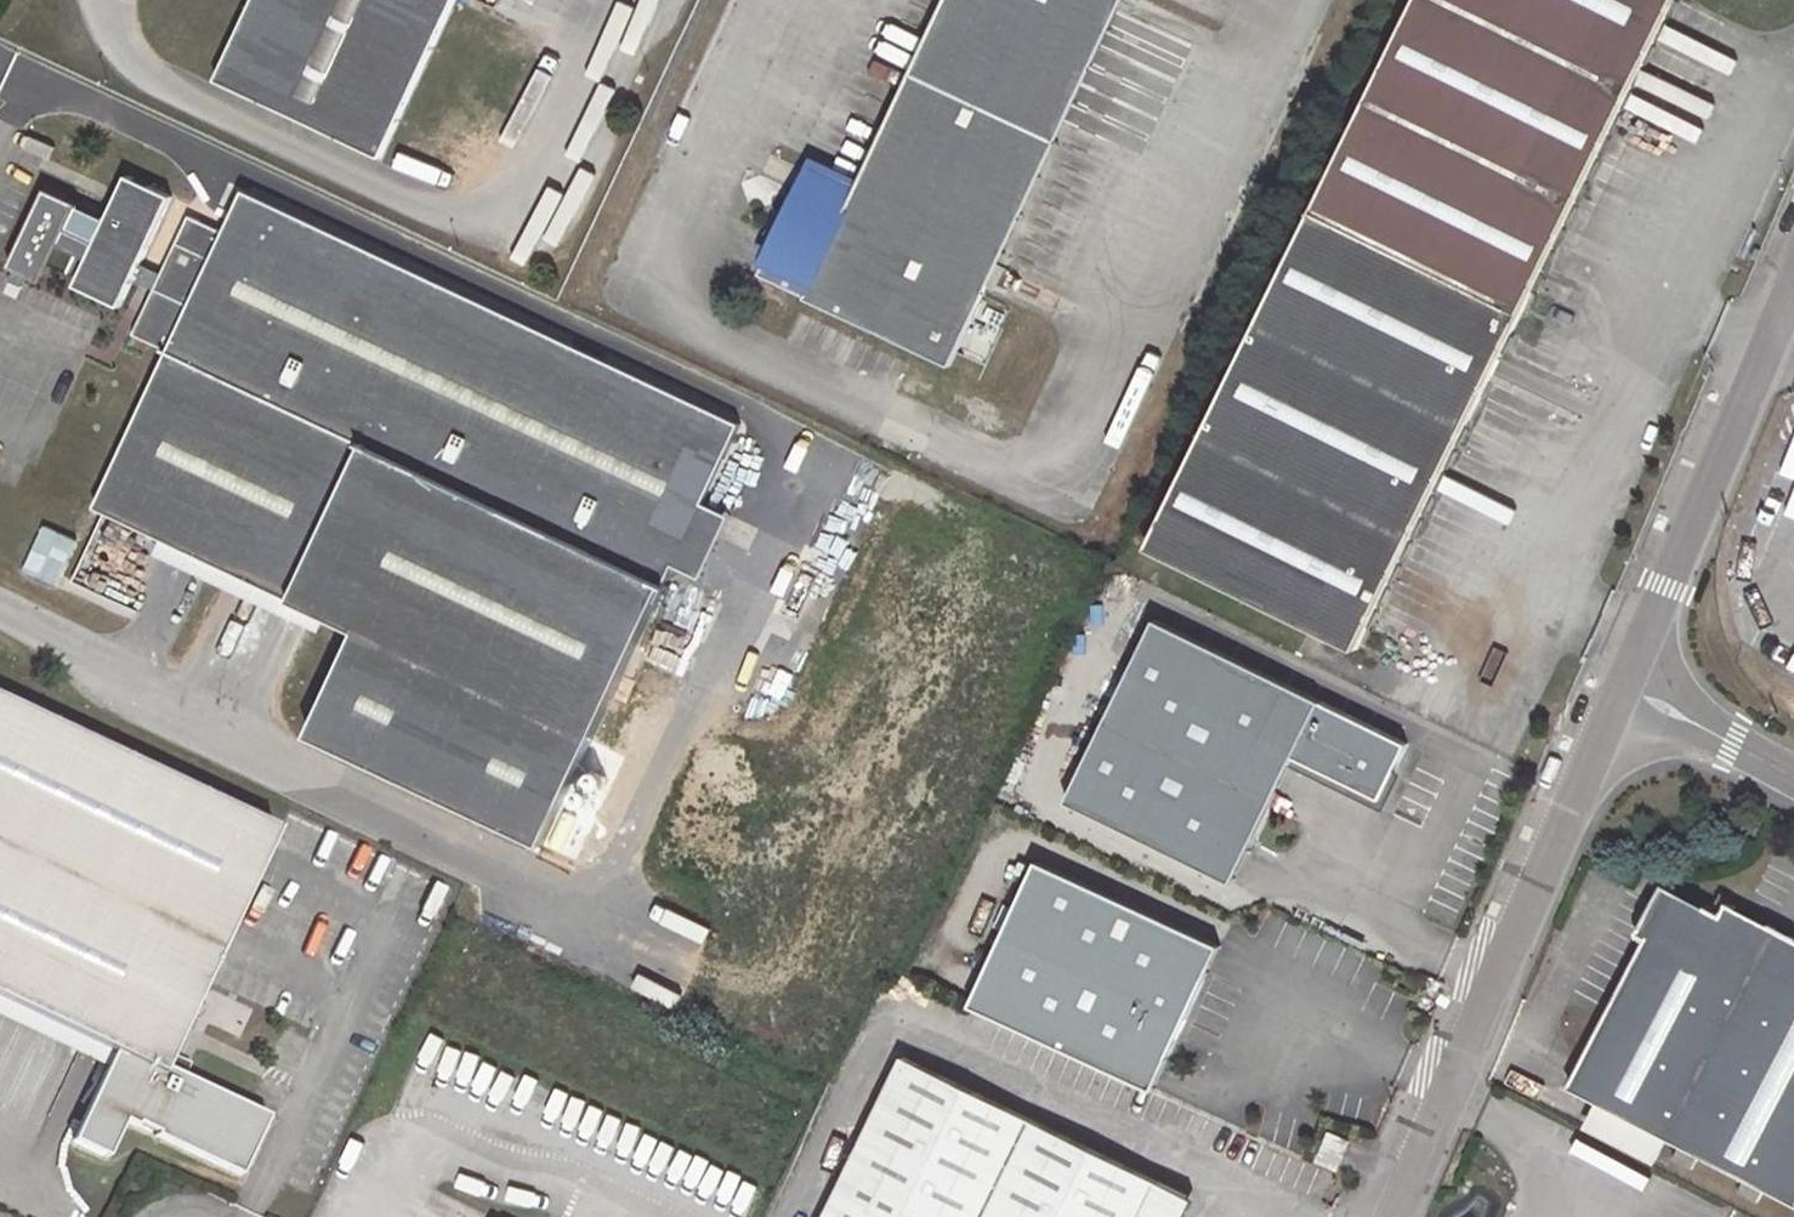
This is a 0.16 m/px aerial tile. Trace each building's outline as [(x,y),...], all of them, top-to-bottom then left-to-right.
[(455,0),(255,0),(217,81),(381,158),(455,0)] [(861,185),(860,184),(844,222),(836,218),(801,289),(917,341),(915,344),(954,363),(1120,0),(945,0),(861,185)] [(1339,161),(1206,435),(1151,548),(1359,649),(1432,498),(1566,226),(1677,0),(1417,0),(1339,161)] [(860,184),(854,181),(814,163),(796,201),(836,218),(844,222),(860,184)] [(546,844),(677,564),(705,577),(718,549),(690,537),(706,502),(743,423),(245,191),(226,234),(190,217),(163,276),(142,266),(173,198),(128,177),(97,245),(68,232),(80,206),(47,191),(11,269),(44,284),(61,247),(78,255),(70,272),(82,277),(77,288),(122,309),(135,281),(156,291),(135,336),(170,353),(97,509),(361,632),(312,736),(546,844)] [(763,272),(801,289),(836,218),(796,201),(789,217),(784,214),(766,253),(773,255),(763,272)] [(1003,309),(990,302),(969,347),(982,354),(1003,309)] [(932,362),(918,355),(901,388),(916,395),(932,362)] [(1017,411),(936,373),(925,396),(1006,434),(1017,411)] [(734,515),(706,502),(690,537),(718,549),(734,515)] [(1383,800),(1411,744),(1158,621),(1069,802),(1235,884),(1297,758),(1383,800)] [(274,833),(0,704),(0,1005),(111,1058),(70,1146),(105,1162),(122,1126),(238,1181),(266,1121),(182,1081),(188,1068),(168,1059),(274,833)] [(972,1008),(1155,1093),(1223,947),(1040,862),(972,1008)] [(1734,908),(1725,903),(1720,915),(1712,911),(1662,885),(1635,936),(1645,941),(1583,1060),(1617,1078),(1603,1105),(1624,1116),(1694,1152),(1793,1204),(1793,938),(1734,908)] [(1720,915),(1725,903),(1729,897),(1721,894),(1712,911),(1720,915)] [(1188,1196),(903,1056),(861,1143),(825,1216),(1178,1216),(1188,1196)] [(1617,1078),(1583,1060),(1569,1088),(1603,1105),(1617,1078)] [(1624,1116),(1611,1140),(1681,1177),(1694,1152),(1624,1116)] [(1350,1141),(1331,1133),(1318,1160),(1337,1169),(1350,1141)]
